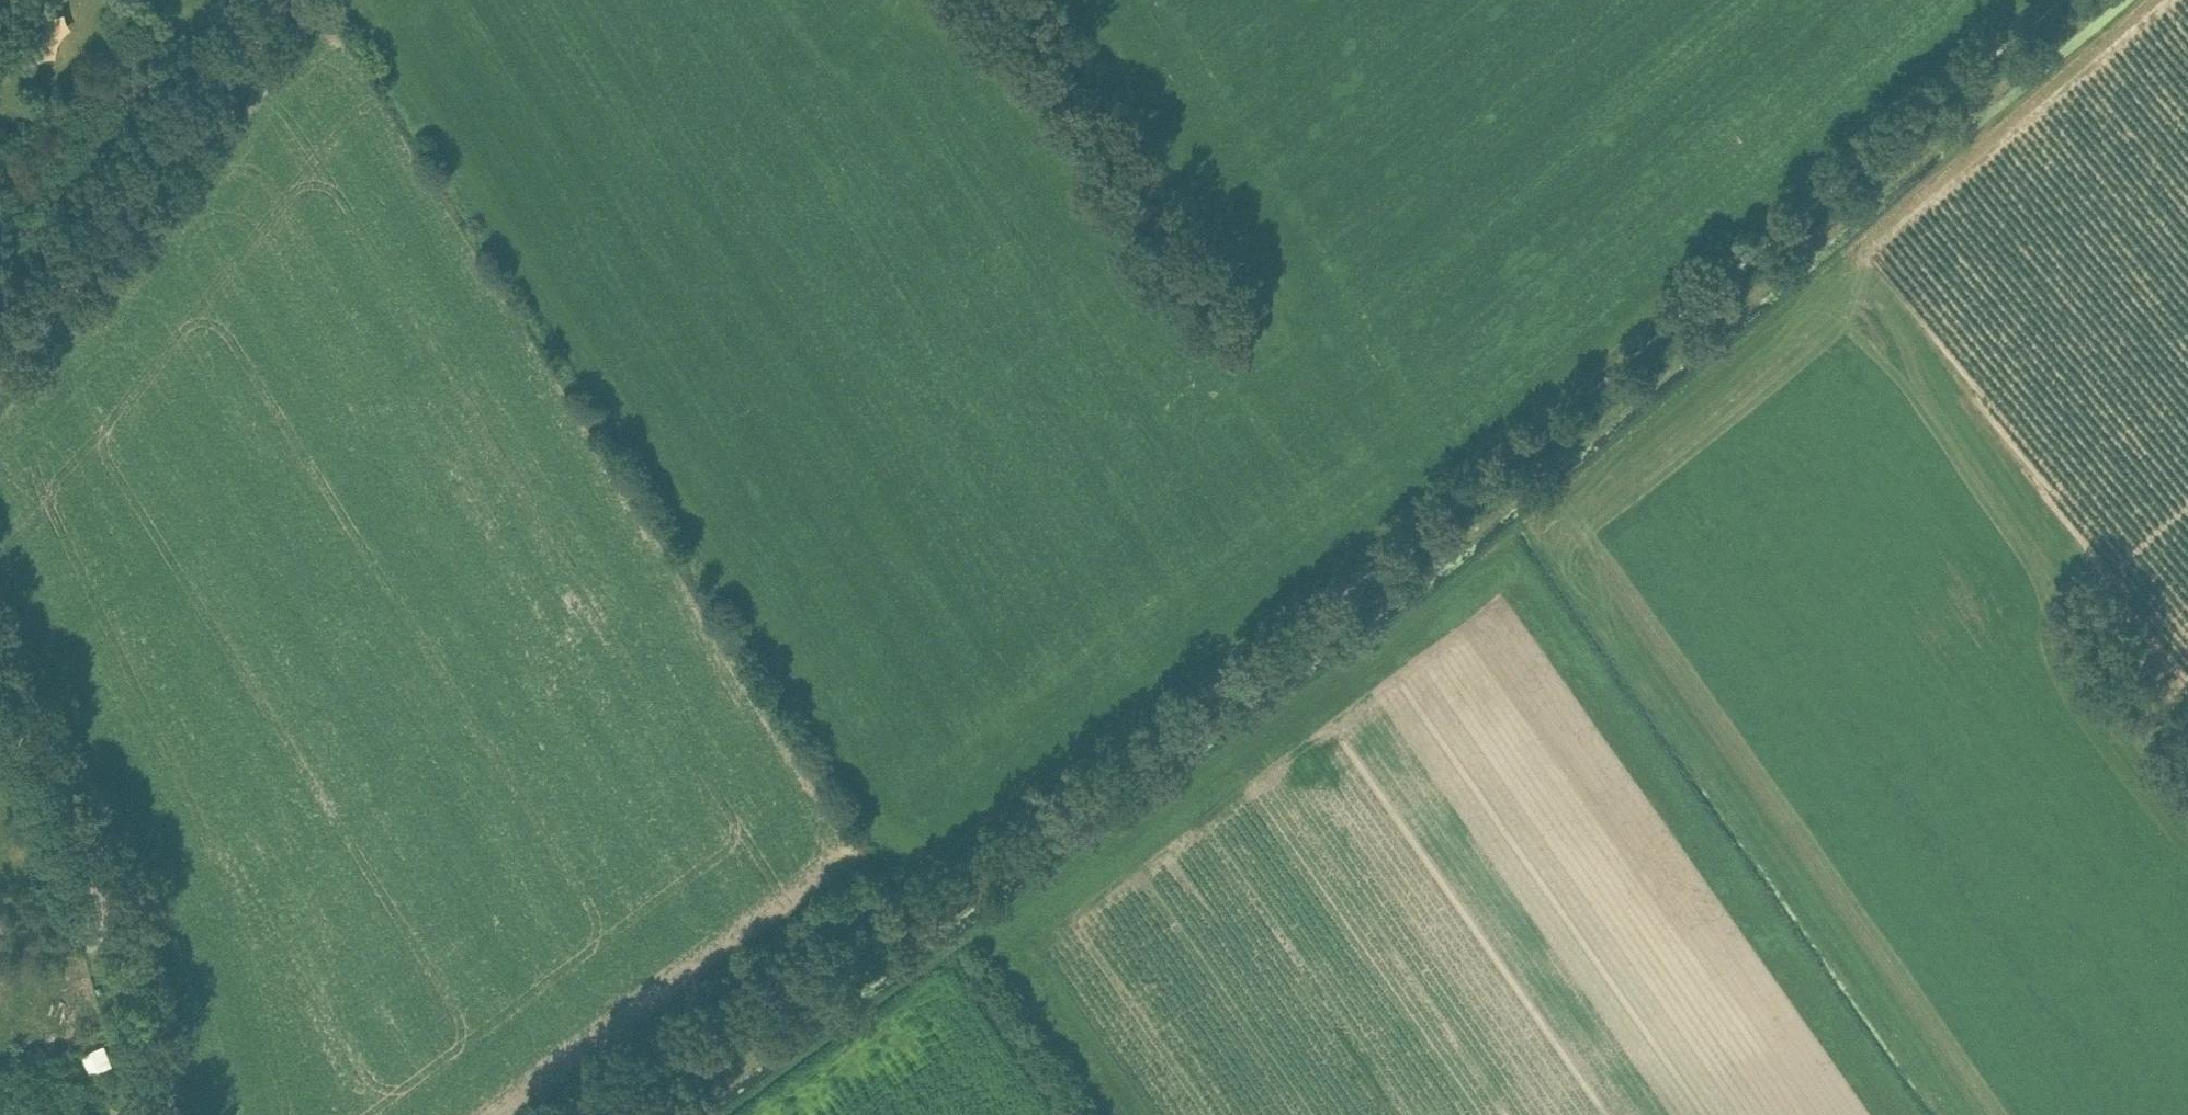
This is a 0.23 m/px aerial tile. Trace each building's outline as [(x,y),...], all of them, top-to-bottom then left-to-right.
[(88,1050),(97,1069),(121,1058),(112,1039),(88,1050)]
